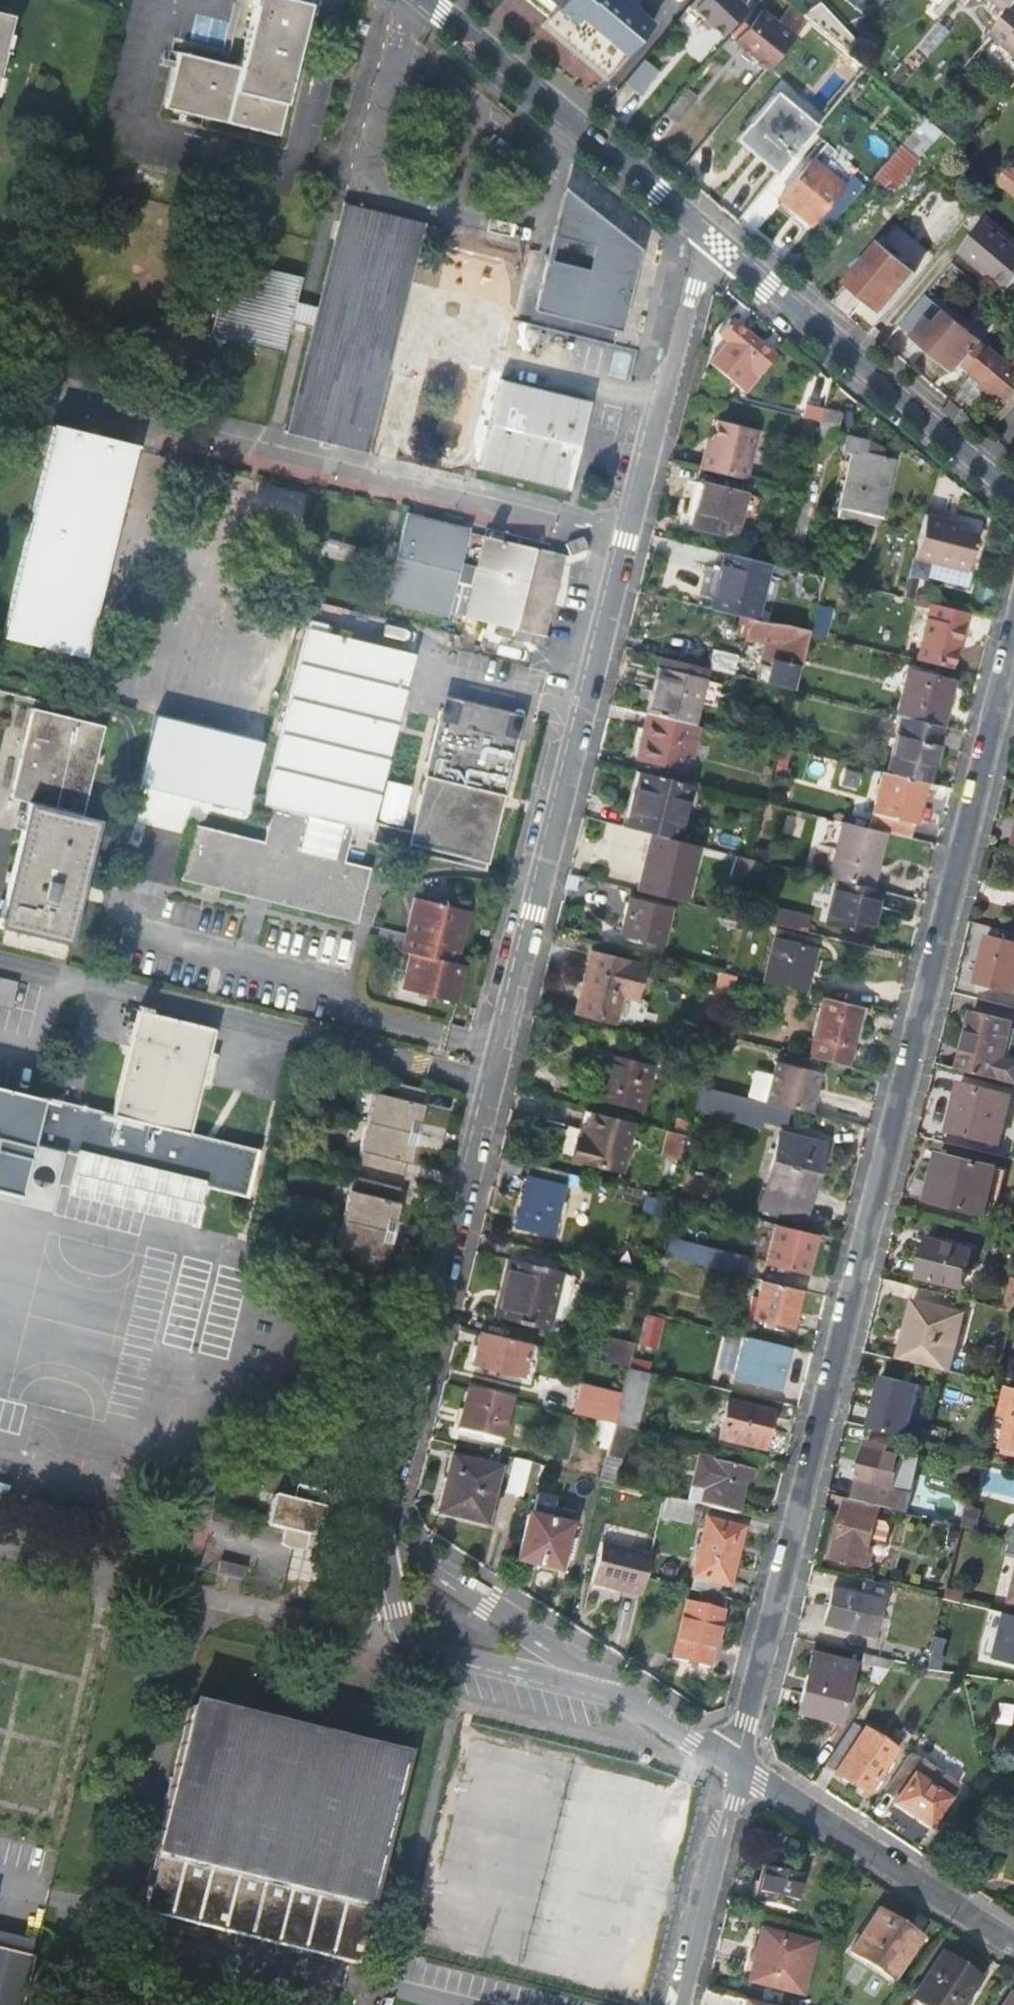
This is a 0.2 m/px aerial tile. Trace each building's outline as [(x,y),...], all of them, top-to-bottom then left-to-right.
[(162,105),(276,132),(308,2),(300,0),(255,0),(239,65),(175,50),(162,105)] [(547,16),(561,0),(528,0),(547,16)] [(547,16),(540,24),(606,79),(651,25),(636,13),(634,4),(636,0),(561,0),(547,16)] [(740,0),(702,0),(693,10),(723,35),(747,6),(740,0)] [(1010,16),(1013,10),(1013,0),(991,0),(1010,16)] [(820,2),(802,15),(808,19),(840,46),(846,52),(857,39),(820,2)] [(740,42),(768,66),(793,37),(808,19),(802,15),(794,8),(779,25),(764,13),(762,16),(752,7),(732,32),(742,39),(740,42)] [(0,10),(0,63),(13,13),(0,10)] [(1010,16),(992,36),(1013,55),(1013,10),(1010,16)] [(840,46),(808,19),(793,37),(796,40),(782,55),(811,80),(840,46)] [(658,71),(644,59),(624,81),(638,93),(658,71)] [(693,100),(682,90),(662,113),(673,122),(693,100)] [(755,153),(776,171),(816,126),(774,90),(746,123),(766,140),(755,153)] [(735,135),(755,153),(766,140),(746,123),(735,135)] [(890,186),(917,156),(901,143),(875,174),(890,186)] [(778,197),(808,222),(839,185),(809,160),(778,197)] [(1013,191),(1013,170),(1004,183),(1013,191)] [(638,248),(564,188),(556,222),(598,232),(597,241),(608,244),(619,246),(620,241),(637,254),(638,248)] [(803,228),(808,222),(778,197),(773,203),(803,228)] [(232,266),(217,327),(229,331),(227,342),(286,357),(293,326),(317,331),(292,430),(369,450),(424,228),(346,209),(320,314),(298,308),(304,283),(232,266)] [(1013,244),(986,221),(960,252),(983,272),(986,270),(990,272),(1002,259),(1013,244)] [(637,254),(620,241),(619,246),(608,244),(597,241),(598,232),(556,222),(543,281),(549,282),(547,288),(541,286),(536,306),(619,327),(637,254)] [(915,272),(881,243),(848,282),(883,310),(915,272)] [(1013,244),(1002,259),(990,272),(1009,290),(1013,284),(1013,245),(1013,244)] [(901,324),(927,346),(965,300),(959,296),(947,310),(927,293),(901,324)] [(989,331),(965,311),(970,305),(965,300),(927,346),(956,370),(965,360),(973,367),(980,359),(972,352),(989,331)] [(743,361),(758,374),(774,355),(730,317),(717,333),(727,342),(709,363),(728,379),(743,361)] [(214,338),(227,342),(229,331),(217,327),(214,338)] [(1010,400),(1013,396),(1013,371),(988,349),(980,359),(973,367),(972,368),(986,380),(981,386),(992,395),(997,389),(1010,400)] [(743,392),(758,374),(743,361),(728,379),(743,392)] [(500,382),(479,468),(565,491),(586,405),(500,382)] [(705,451),(701,468),(751,480),(763,430),(717,419),(710,452),(705,451)] [(136,442),(137,441),(65,424),(14,634),(85,652),(136,442)] [(847,436),(845,449),(851,451),(840,508),(879,516),(892,460),(864,453),(866,441),(847,436)] [(744,493),(696,481),(686,525),(733,536),(744,493)] [(975,532),(955,527),(943,524),(944,517),(924,511),(912,556),(965,570),(975,532)] [(469,529),(417,515),(395,604),(447,618),(449,613),(511,627),(509,636),(528,641),(527,644),(542,647),(544,634),(547,631),(564,558),(484,539),(476,567),(461,563),(469,529)] [(956,520),(944,517),(943,524),(955,527),(956,520)] [(566,547),(570,558),(588,551),(583,540),(566,547)] [(727,552),(714,609),(753,617),(757,618),(770,562),(727,552)] [(307,601),(302,622),(348,634),(354,612),(307,601)] [(966,626),(970,612),(931,602),(916,660),(950,668),(957,643),(961,626),(966,626)] [(757,618),(753,617),(749,634),(768,637),(762,662),(761,662),(757,680),(795,689),(796,685),(809,633),(810,629),(789,625),(776,622),(757,618)] [(962,644),(966,626),(961,626),(957,643),(962,644)] [(414,658),(307,631),(263,808),(271,811),(263,846),(192,829),(178,883),(356,928),(370,874),(344,867),(353,831),(368,836),(372,821),(414,658)] [(713,649),(709,669),(732,674),(736,655),(713,649)] [(692,725),(694,725),(704,681),(707,668),(662,657),(659,669),(663,670),(657,698),(652,697),(652,696),(648,714),(692,725)] [(663,670),(659,669),(652,697),(657,698),(663,670)] [(906,671),(895,713),(901,715),(941,725),(951,682),(906,671)] [(457,698),(443,695),(437,718),(451,722),(457,698)] [(509,711),(457,698),(451,722),(437,718),(410,830),(406,846),(470,862),(483,809),(490,811),(494,792),(504,795),(518,737),(504,734),(509,711)] [(33,707),(11,797),(26,801),(0,909),(0,928),(70,945),(100,819),(83,815),(105,725),(33,707)] [(523,714),(509,711),(504,734),(518,737),(523,714)] [(682,770),(692,725),(648,714),(638,759),(682,770)] [(901,715),(886,772),(926,782),(928,782),(942,725),(941,725),(901,715)] [(220,786),(262,794),(272,748),(230,739),(220,786)] [(675,839),(689,783),(640,771),(627,827),(675,839)] [(884,771),(870,827),(885,831),(913,838),(926,782),(886,772),(884,771)] [(380,820),(405,826),(414,784),(388,779),(380,820)] [(486,866),(504,795),(494,792),(490,811),(483,809),(470,862),(486,866)] [(410,830),(372,821),(368,836),(406,846),(410,830)] [(844,821),(830,876),(838,878),(871,886),(885,831),(870,827),(844,821)] [(675,839),(652,834),(638,891),(679,901),(693,844),(675,839)] [(772,849),(757,845),(753,858),(770,862),(772,849)] [(870,931),(880,888),(871,886),(838,878),(828,921),(870,931)] [(669,910),(628,900),(621,934),(661,943),(669,910)] [(413,906),(404,942),(415,945),(410,963),(401,999),(450,1012),(459,976),(456,975),(469,921),(413,906)] [(764,911),(762,921),(805,931),(809,916),(773,907),(772,913),(764,911)] [(988,934),(976,983),(1013,992),(1013,941),(988,934)] [(777,937),(766,981),(807,991),(817,947),(777,937)] [(400,960),(410,963),(415,945),(404,942),(400,960)] [(641,965),(591,953),(576,1012),(614,1020),(620,995),(634,998),(641,965)] [(7,1016),(12,990),(0,987),(0,1014),(7,1016)] [(851,1046),(861,1004),(825,995),(812,1053),(845,1061),(848,1047),(851,1046)] [(999,1078),(1008,1041),(1013,1021),(974,1012),(967,1040),(971,1041),(965,1069),(999,1078)] [(6,1166),(10,1173),(30,1160),(34,1144),(77,1156),(203,1189),(248,1201),(260,1153),(191,1135),(217,1034),(141,1014),(114,1115),(53,1100),(51,1108),(0,1095),(0,1170),(6,1166)] [(1008,1041),(999,1078),(1006,1080),(1013,1047),(1013,1043),(1008,1041)] [(605,1051),(594,1098),(642,1109),(652,1063),(605,1051)] [(774,1059),(765,1100),(796,1107),(809,1111),(819,1069),(774,1059)] [(950,1130),(999,1142),(1012,1095),(962,1082),(950,1130)] [(765,1100),(712,1087),(697,1084),(694,1096),(736,1106),(734,1114),(745,1116),(744,1120),(765,1124),(766,1120),(791,1126),(796,1107),(765,1100)] [(423,1098),(393,1091),(390,1103),(373,1099),(353,1174),(400,1186),(404,1173),(408,1174),(413,1156),(408,1154),(413,1133),(419,1134),(424,1114),(418,1113),(423,1098)] [(622,1170),(636,1121),(593,1111),(589,1128),(568,1124),(559,1156),(622,1170)] [(663,1154),(680,1157),(686,1133),(669,1129),(663,1154)] [(822,1143),(780,1133),(762,1206),(804,1216),(822,1143)] [(933,1200),(1001,1217),(1012,1171),(944,1154),(933,1200)] [(203,1189),(77,1156),(68,1193),(194,1226),(203,1189)] [(555,1236),(570,1171),(558,1168),(556,1170),(538,1166),(538,1164),(536,1163),(519,1227),(555,1236)] [(398,1196),(351,1184),(329,1271),(376,1283),(378,1273),(383,1275),(389,1254),(383,1252),(389,1232),(394,1234),(399,1213),(394,1212),(398,1196)] [(665,1200),(646,1195),(642,1212),(661,1216),(665,1200)] [(807,1271),(816,1231),(776,1221),(767,1262),(807,1271)] [(920,1273),(963,1283),(971,1247),(930,1236),(920,1273)] [(674,1240),(670,1256),(743,1274),(748,1258),(674,1240)] [(663,1277),(668,1256),(656,1253),(651,1274),(663,1277)] [(550,1268),(501,1255),(486,1313),(536,1325),(550,1268)] [(793,1326),(801,1289),(763,1279),(754,1317),(793,1326)] [(904,1359),(950,1370),(965,1310),(914,1298),(906,1331),(911,1332),(904,1359)] [(647,1312),(643,1343),(660,1345),(664,1314),(647,1312)] [(527,1373),(536,1343),(483,1329),(476,1360),(527,1373)] [(734,1374),(768,1383),(778,1344),(743,1335),(734,1374)] [(734,1374),(741,1341),(723,1337),(717,1362),(724,1364),(723,1371),(734,1374)] [(612,1338),(607,1360),(628,1366),(634,1343),(612,1338)] [(777,1385),(787,1346),(778,1344),(768,1383),(777,1385)] [(647,1382),(650,1371),(628,1366),(623,1387),(615,1419),(631,1423),(636,1402),(644,1403),(647,1392),(639,1391),(642,1381),(647,1382)] [(885,1374),(872,1428),(940,1444),(943,1430),(927,1426),(910,1422),(920,1383),(885,1374)] [(579,1377),(571,1411),(596,1418),(614,1422),(615,1419),(623,1387),(579,1377)] [(936,1387),(920,1383),(910,1422),(927,1426),(936,1387)] [(1011,1385),(1005,1414),(1012,1415),(1005,1445),(1013,1447),(1012,1454),(1013,1454),(1013,1386),(1011,1385)] [(503,1440),(513,1397),(470,1387),(460,1429),(503,1440)] [(719,1439),(762,1450),(772,1412),(728,1401),(719,1439)] [(591,1438),(610,1442),(614,1422),(596,1418),(591,1438)] [(610,1442),(607,1454),(601,1478),(615,1482),(621,1457),(628,1426),(614,1422),(610,1442)] [(869,1440),(868,1446),(904,1455),(908,1456),(909,1453),(910,1450),(869,1440)] [(1004,1452),(1012,1454),(1013,1447),(1005,1445),(1004,1452)] [(864,1480),(859,1501),(891,1508),(908,1512),(920,1456),(909,1453),(908,1456),(904,1455),(868,1446),(860,1479),(864,1480)] [(699,1456),(688,1499),(737,1511),(745,1477),(751,1479),(754,1468),(699,1456)] [(441,1510),(488,1521),(501,1469),(455,1457),(441,1510)] [(509,1489),(522,1492),(529,1460),(516,1457),(509,1489)] [(524,1492),(532,1461),(529,1460),(522,1492),(524,1492)] [(864,1480),(860,1479),(855,1500),(859,1501),(864,1480)] [(303,1550),(305,1550),(311,1524),(320,1526),(325,1507),(321,1506),(325,1491),(296,1484),(292,1498),(274,1494),(267,1524),(284,1529),(280,1544),(281,1545),(283,1546),(286,1547),(288,1548),(292,1550),(295,1550),(299,1550),(303,1550)] [(695,1503),(663,1496),(659,1517),(691,1525),(695,1503)] [(874,1518),(878,1505),(847,1498),(832,1558),(863,1565),(871,1534),(879,1536),(883,1521),(874,1518)] [(518,1560),(560,1570),(571,1522),(529,1513),(518,1560)] [(693,1574),(730,1584),(744,1527),(707,1517),(693,1574)] [(625,1591),(644,1594),(647,1576),(652,1553),(603,1543),(600,1559),(595,1584),(625,1591)] [(218,1573),(243,1580),(246,1568),(221,1562),(218,1573)] [(825,1622),(875,1634),(883,1596),(833,1585),(825,1622)] [(709,1664),(716,1666),(723,1640),(716,1638),(723,1610),(687,1600),(672,1658),(708,1668),(709,1664)] [(1001,1655),(1011,1611),(994,1607),(983,1651),(1001,1655)] [(1011,1611),(1001,1655),(1013,1658),(1013,1612),(1011,1611)] [(800,1711),(842,1721),(855,1664),(814,1653),(800,1711)] [(893,1661),(862,1654),(860,1664),(872,1666),(868,1681),(878,1686),(888,1670),(893,1661)] [(337,1745),(181,1707),(131,1910),(347,1962),(397,1760),(337,1745)] [(897,1750),(855,1722),(827,1766),(870,1793),(897,1750)] [(959,1784),(910,1753),(887,1789),(900,1796),(895,1804),(931,1827),(959,1784)] [(756,1900),(793,1911),(803,1875),(765,1865),(756,1900)] [(852,1953),(894,1982),(924,1941),(879,1911),(852,1953)] [(765,1926),(763,1933),(754,1970),(752,1979),(805,1990),(816,1939),(765,1926)] [(746,1967),(754,1970),(763,1933),(754,1931),(746,1967)] [(34,1961),(0,1953),(0,2004),(24,2004),(34,1961)] [(927,2004),(959,2004),(978,1975),(944,1954),(916,1997),(927,2004)] [(1013,1994),(1006,2004),(1013,2004),(1013,1994)]
